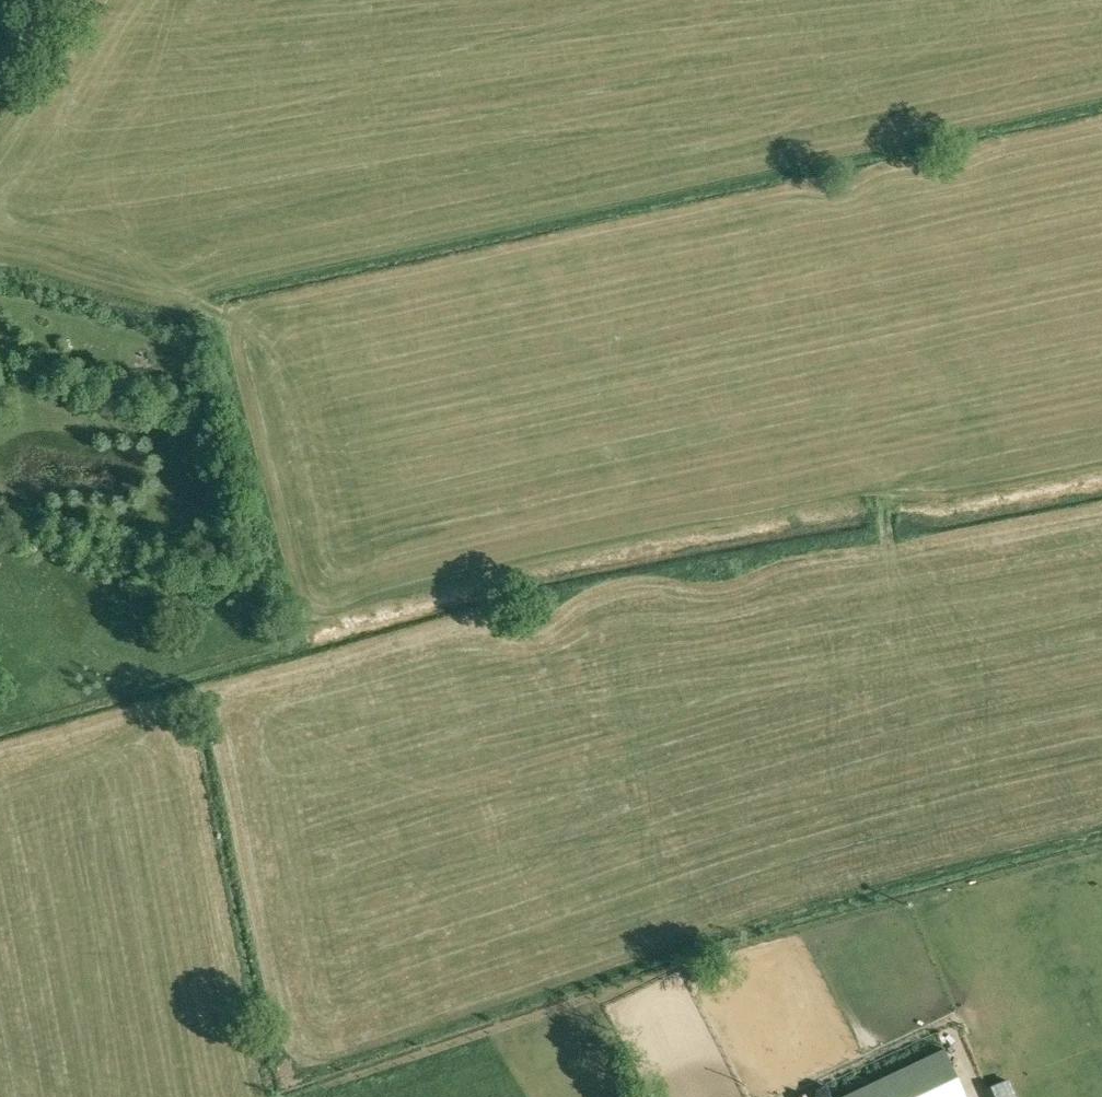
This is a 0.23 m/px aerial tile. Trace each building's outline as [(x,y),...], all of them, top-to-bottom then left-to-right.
[(71,336),(56,342),(60,351),(74,346),(71,336)] [(944,1047),(839,1096),(969,1096),(944,1047)]
